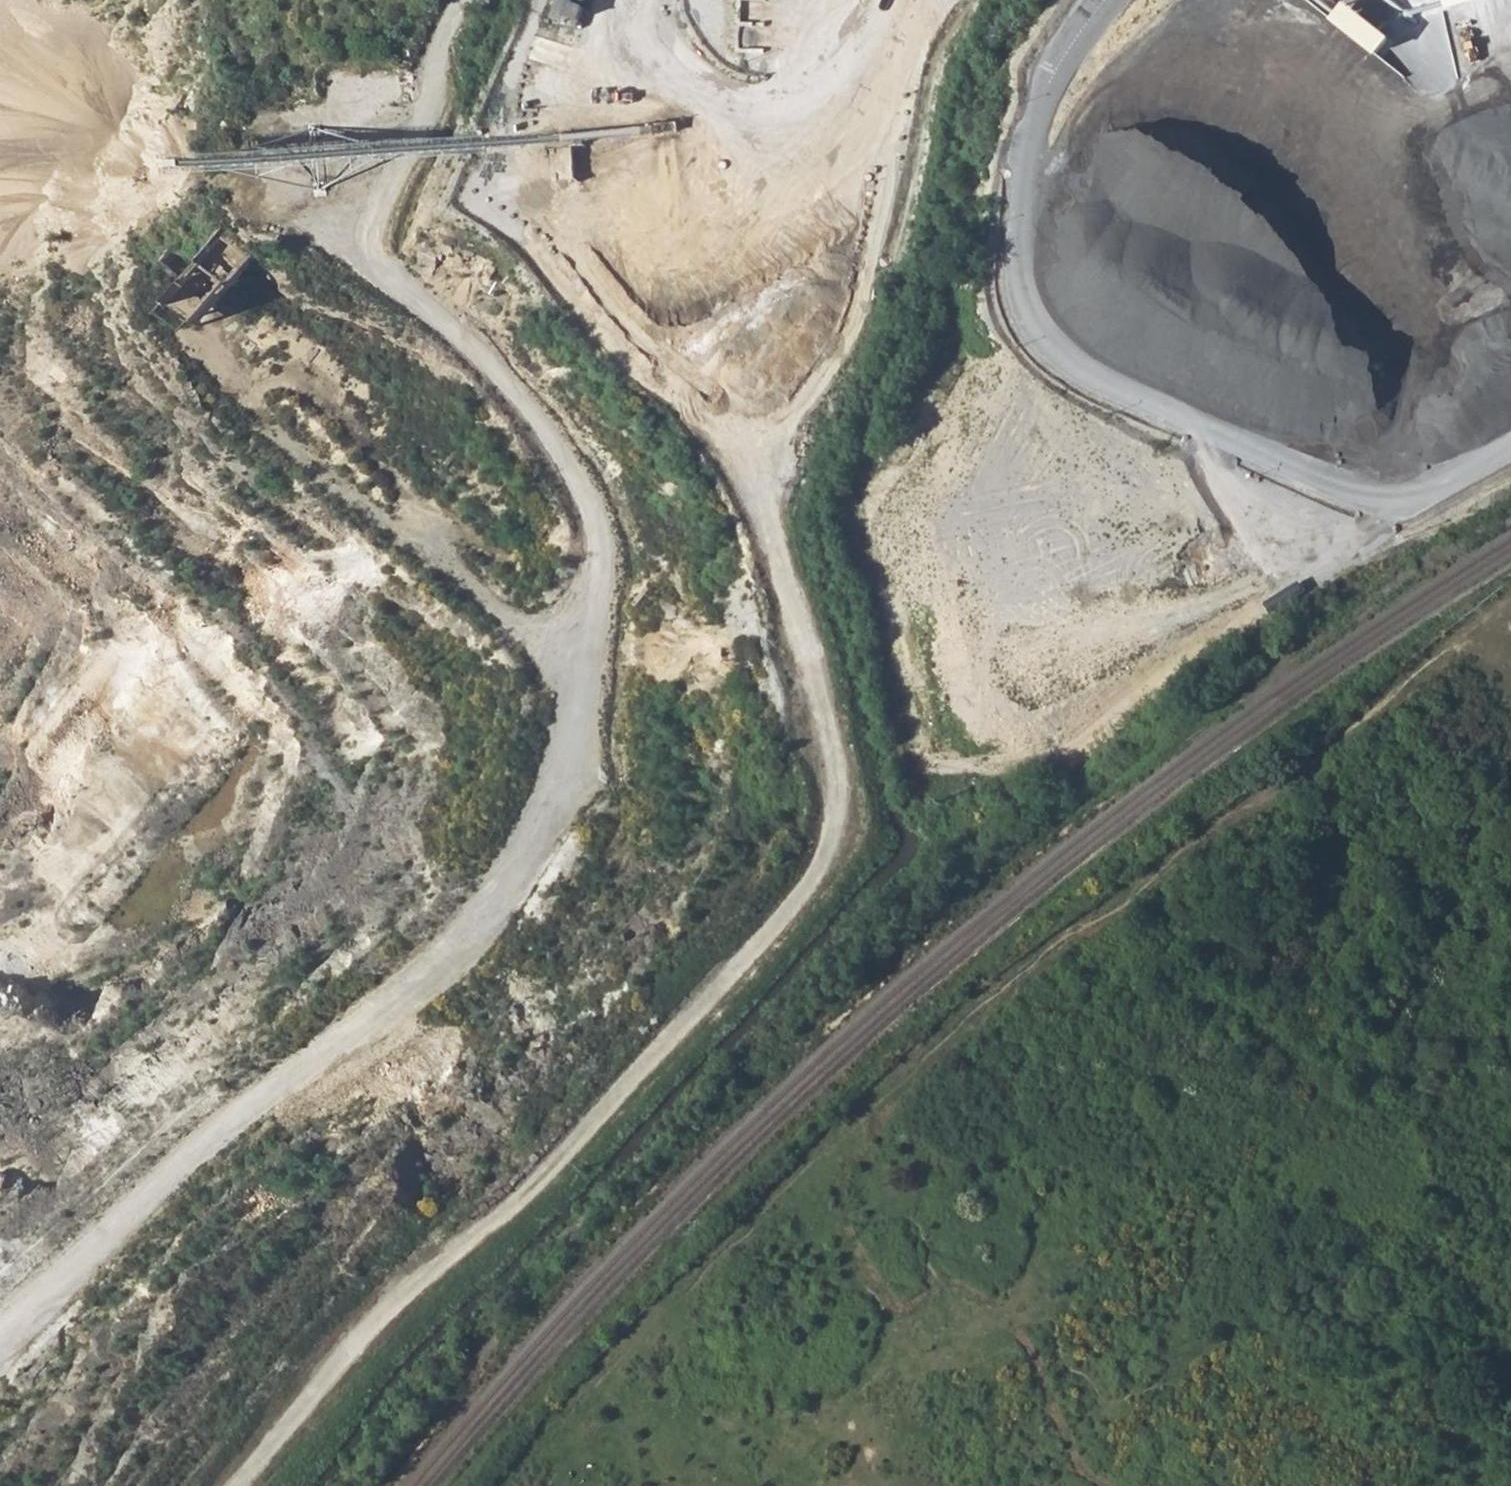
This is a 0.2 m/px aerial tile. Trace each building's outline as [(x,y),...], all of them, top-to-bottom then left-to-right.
[(549,17),(576,26),(583,7),(573,2),(573,0),(556,0),(549,17)] [(209,324),(228,279),(199,266),(179,311),(209,324)]
